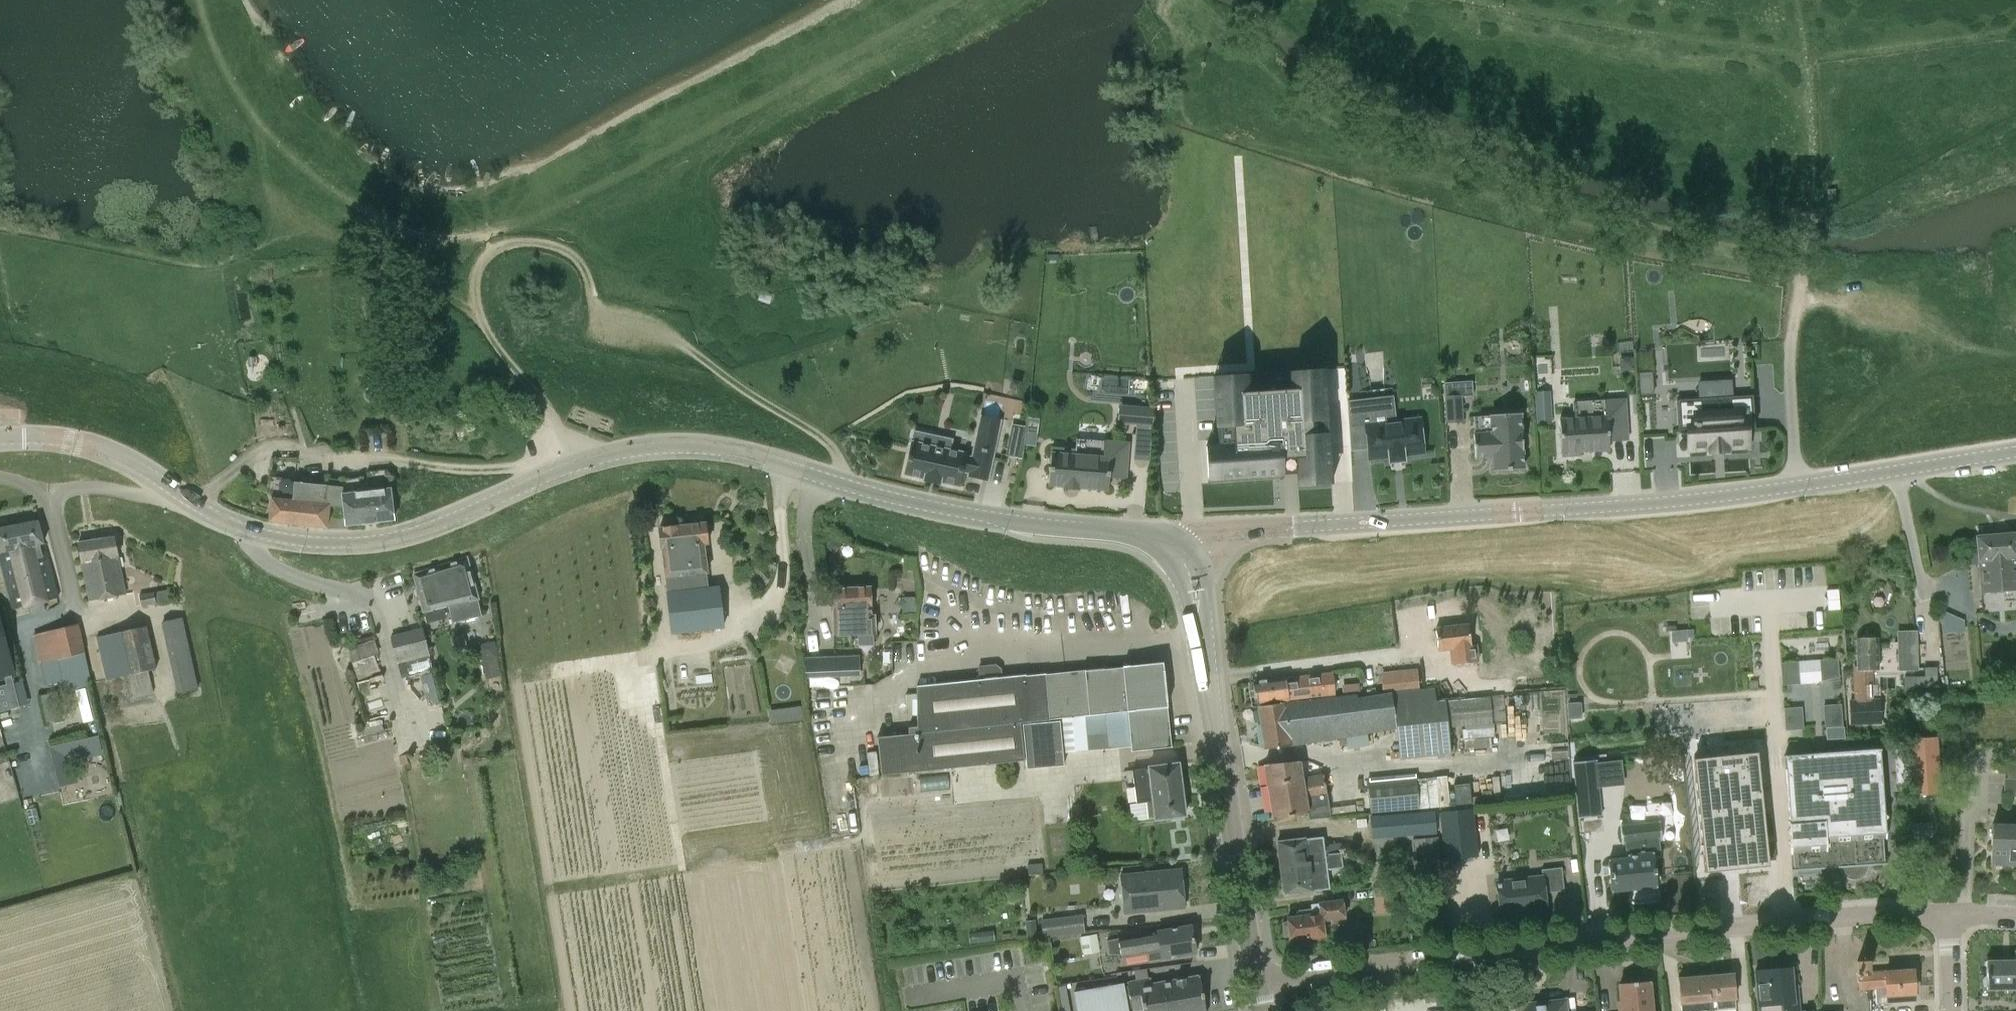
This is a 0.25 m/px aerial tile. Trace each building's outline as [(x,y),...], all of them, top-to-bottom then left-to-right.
[(1750,334),(1670,336),(1671,375),(1696,375),(1695,360),(1711,359),(1712,374),(1751,373),(1750,334)] [(1633,357),(1622,357),(1623,368),(1634,367),(1633,357)] [(1654,394),(1652,371),(1638,372),(1639,395),(1654,394)] [(1020,381),(1012,379),(1010,388),(1018,389),(1020,381)] [(1699,399),(1676,400),(1678,430),(1688,429),(1689,450),(1710,448),(1711,452),(1726,451),(1726,447),(1747,446),(1746,429),(1754,429),(1752,396),(1733,397),(1731,379),(1698,381),(1699,399)] [(1248,387),(1214,389),(1216,427),(1217,427),(1218,445),(1220,479),(1283,475),(1282,475),(1297,474),(1330,472),(1328,434),(1327,420),(1325,381),(1291,384),(1248,387)] [(1444,384),(1447,423),(1462,422),(1460,383),(1444,384)] [(1553,421),(1551,389),(1537,389),(1539,421),(1553,421)] [(1361,398),(1347,399),(1349,426),(1350,449),(1367,448),(1368,459),(1388,457),(1389,463),(1405,461),(1404,455),(1423,453),(1419,419),(1396,421),(1393,394),(1361,398)] [(1606,417),(1559,419),(1561,456),(1580,455),(1580,452),(1609,450),(1608,440),(1627,440),(1625,400),(1605,401),(1606,417)] [(1154,408),(1137,407),(1136,425),(1152,426),(1154,408)] [(1490,416),(1473,417),(1474,434),(1473,434),(1475,458),(1493,457),(1494,471),(1523,469),(1522,449),(1523,449),(1522,433),(1521,433),(1520,413),(1490,415),(1490,416)] [(1039,417),(1029,416),(1025,443),(1036,445),(1039,417)] [(1139,457),(1153,457),(1153,437),(1139,436),(1139,457)] [(906,474),(925,478),(925,480),(939,483),(940,481),(959,486),(962,471),(970,473),(969,476),(987,479),(993,453),(986,452),(986,450),(982,449),(981,451),(975,449),(973,459),(965,457),(965,454),(949,451),(951,441),(932,437),(929,447),(913,443),(906,474)] [(1009,439),(1005,455),(1022,459),(1024,442),(1009,439)] [(1051,448),(1050,467),(1049,467),(1048,471),(1049,471),(1048,485),(1064,487),(1064,490),(1078,491),(1078,488),(1108,490),(1109,478),(1125,479),(1128,443),(1104,441),(1103,457),(1079,456),(1079,451),(1051,448)] [(366,472),(367,487),(370,522),(394,519),(390,489),(387,470),(366,472)] [(328,527),(330,506),(329,506),(330,505),(325,504),(327,486),(295,482),(293,501),(272,499),(270,521),(328,527)] [(329,506),(330,506),(344,508),(346,525),(370,522),(367,487),(358,488),(359,492),(343,494),(344,487),(327,486),(325,504),(330,505),(329,506)] [(38,520),(0,529),(0,556),(13,609),(57,598),(38,520)] [(660,528),(667,593),(672,633),(724,628),(719,586),(708,588),(707,574),(704,544),(708,544),(706,523),(660,528)] [(2015,589),(2015,558),(2014,535),(1976,538),(1981,592),(2015,589)] [(125,594),(114,537),(78,543),(89,601),(125,594)] [(833,537),(824,545),(832,553),(841,545),(833,537)] [(482,616),(478,599),(479,598),(466,558),(414,574),(425,611),(448,606),(452,623),(482,616)] [(904,558),(904,570),(914,570),(914,558),(904,558)] [(758,573),(764,581),(770,576),(764,568),(758,573)] [(834,635),(858,634),(859,642),(873,641),(872,634),(875,634),(875,615),(871,616),(870,587),(832,588),(833,608),(834,635)] [(141,606),(170,601),(171,601),(169,589),(139,594),(141,606)] [(902,613),(915,613),(915,597),(901,597),(902,613)] [(831,606),(822,607),(823,616),(831,615),(831,606)] [(178,693),(190,691),(198,689),(182,617),(161,622),(178,693)] [(46,684),(91,673),(92,672),(79,623),(33,636),(46,684)] [(1435,628),(1438,652),(1451,651),(1452,665),(1478,662),(1476,644),(1471,645),(1469,625),(1435,628)] [(157,669),(149,626),(96,637),(106,679),(127,675),(132,697),(153,692),(149,671),(157,669)] [(396,660),(428,652),(422,627),(390,636),(396,660)] [(0,628),(0,679),(12,676),(0,628)] [(1896,641),(1917,640),(1917,630),(1896,631),(1896,641)] [(459,652),(468,650),(464,635),(456,637),(459,652)] [(1854,701),(1849,701),(1850,724),(1879,723),(1878,700),(1873,700),(1872,670),(1878,670),(1877,638),(1856,639),(1857,667),(1854,667),(1854,701)] [(358,680),(379,672),(380,671),(375,655),(379,653),(375,640),(355,645),(355,649),(349,651),(358,680)] [(484,661),(498,657),(500,657),(496,641),(484,644),(482,649),(484,661)] [(502,675),(498,657),(484,661),(488,678),(502,675)] [(858,657),(806,659),(807,677),(859,675),(858,657)] [(1839,681),(1838,668),(1837,659),(1819,660),(1821,682),(1839,681)] [(1800,684),(1799,670),(1798,661),(1780,663),(1782,685),(1800,684)] [(405,662),(398,664),(402,678),(409,676),(405,662)] [(979,681),(917,687),(916,694),(916,715),(917,727),(908,728),(909,734),(877,737),(881,775),(1023,761),(1023,759),(1025,759),(1026,768),(1063,765),(1063,755),(1102,751),(1099,715),(1124,713),(1128,752),(1168,748),(1160,663),(1046,675),(1043,675),(1043,674),(1002,678),(1001,669),(995,664),(978,666),(979,681)] [(1905,687),(1937,687),(1937,667),(1925,667),(1925,675),(1905,675),(1905,687)] [(1381,673),(1383,691),(1383,692),(1419,688),(1416,669),(1381,673)] [(1284,678),(1255,682),(1257,704),(1334,694),(1333,687),(1331,673),(1284,679),(1284,678)] [(1358,683),(1342,685),(1343,694),(1359,692),(1360,691),(1359,684),(1358,683)] [(1491,722),(1506,720),(1503,694),(1488,696),(1435,703),(1434,692),(1357,701),(1356,695),(1259,707),(1264,749),(1291,746),(1290,744),(1398,731),(1402,761),(1451,754),(1448,728),(1491,722)] [(916,715),(916,694),(906,695),(905,715),(916,715)] [(1823,705),(1824,727),(1842,726),(1841,704),(1823,705)] [(1784,708),(1785,730),(1803,729),(1802,707),(1784,708)] [(1949,727),(1961,719),(1953,707),(1941,715),(1949,727)] [(103,755),(99,735),(74,741),(79,760),(103,755)] [(1935,736),(1909,738),(1913,793),(1940,791),(1935,736)] [(1853,880),(1859,879),(1863,876),(1866,871),(1867,866),(1886,865),(1886,863),(1884,863),(1882,838),(1885,838),(1879,751),(1880,751),(1880,749),(1784,756),(1784,758),(1788,822),(1787,822),(1790,854),(1806,853),(1807,869),(1792,870),(1792,871),(1838,868),(1840,873),(1843,877),(1848,880),(1853,880)] [(1691,759),(1702,871),(1725,868),(1725,870),(1742,868),(1742,866),(1765,863),(1753,753),(1691,759)] [(1573,762),(1579,818),(1601,816),(1595,760),(1573,762)] [(1132,820),(1154,817),(1155,820),(1185,816),(1178,763),(1149,767),(1149,769),(1133,771),(1137,803),(1130,804),(1132,820)] [(1329,819),(1329,818),(1322,776),(1301,780),(1298,764),(1263,765),(1273,820),(1308,814),(1309,820),(1329,819)] [(1665,781),(1665,767),(1648,768),(1649,782),(1665,781)] [(1415,774),(1367,778),(1370,813),(1419,809),(1415,774)] [(2003,778),(2003,793),(2015,794),(2015,778),(2003,778)] [(1661,802),(1665,838),(1674,837),(1671,801),(1661,802)] [(1471,808),(1441,811),(1446,859),(1476,856),(1471,808)] [(1372,838),(1436,834),(1435,810),(1371,815),(1372,838)] [(1628,859),(1608,861),(1611,890),(1629,888),(1656,886),(1653,855),(1659,854),(1657,840),(1660,839),(1660,840),(1661,840),(1660,822),(1658,822),(1622,826),(1622,825),(1620,826),(1622,843),(1626,843),(1628,859)] [(1992,824),(1990,865),(2015,866),(2015,825),(1992,824)] [(1324,855),(1339,854),(1338,844),(1323,846),(1322,837),(1276,843),(1280,873),(1303,870),(1302,862),(1324,860),(1324,855)] [(1411,839),(1414,875),(1441,873),(1438,837),(1411,839)] [(1303,870),(1280,873),(1283,895),(1329,889),(1326,868),(1341,867),(1339,854),(1324,855),(1324,860),(1302,862),(1303,870)] [(1126,875),(1131,914),(1188,906),(1183,868),(1126,875)] [(1545,893),(1564,891),(1562,868),(1541,870),(1542,877),(1497,882),(1501,916),(1547,911),(1545,893)] [(1385,886),(1373,887),(1374,900),(1407,897),(1406,881),(1384,883),(1385,886)] [(1286,919),(1287,922),(1282,922),(1283,937),(1288,937),(1289,940),(1323,936),(1321,920),(1342,917),(1340,902),(1310,905),(1311,910),(1295,912),(1296,917),(1286,919)] [(1085,933),(1085,932),(1083,915),(1042,919),(1044,938),(1085,933)] [(1037,937),(1036,920),(1025,921),(1027,938),(1037,937)] [(1196,953),(1191,926),(1118,938),(1122,958),(1148,953),(1149,961),(1196,953)] [(994,940),(993,931),(968,934),(970,943),(994,940)] [(1099,951),(1096,934),(1079,937),(1083,955),(1099,951)] [(1373,938),(1357,939),(1358,947),(1374,946),(1373,938)] [(2014,951),(2014,960),(1986,961),(1986,975),(1985,975),(1984,976),(1983,977),(1982,978),(1982,979),(1982,980),(1982,981),(1982,982),(1983,982),(1983,983),(1985,985),(1986,985),(1987,990),(2015,989),(2015,951),(2014,951)] [(1870,989),(1869,974),(1868,961),(1857,962),(1859,990),(1870,989)] [(1791,968),(1755,971),(1758,1000),(1758,1005),(1759,1010),(1799,1010),(1798,1000),(1797,986),(1792,986),(1791,968)] [(1869,974),(1870,989),(1875,989),(1876,1004),(1915,1001),(1913,970),(1869,974)] [(1733,975),(1705,977),(1708,1002),(1717,1001),(1718,1008),(1736,1007),(1733,975)] [(1132,1008),(1133,1010),(1137,1010),(1145,1010),(1206,1010),(1200,976),(1152,983),(1151,979),(1128,983),(1129,987),(1125,988),(1124,984),(1074,992),(1078,1010),(1129,1010),(1128,1008),(1132,1008)] [(1705,977),(1679,979),(1680,1000),(1681,1010),(1692,1010),(1709,1010),(1708,1002),(1705,977)] [(1618,1001),(1619,1010),(1651,1010),(1649,981),(1620,983),(1621,1001),(1618,1001)] [(1566,1000),(1513,1005),(1514,1010),(1567,1010),(1566,1000)]
